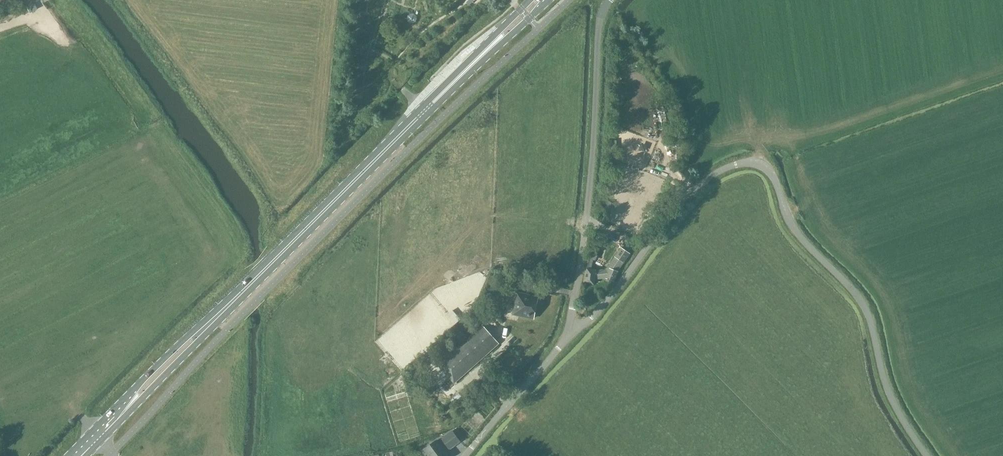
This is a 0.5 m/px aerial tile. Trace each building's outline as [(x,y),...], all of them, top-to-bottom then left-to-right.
[(645,223),(641,229),(647,232),(650,226),(645,223)] [(606,270),(596,272),(597,271),(588,270),(586,283),(595,285),(595,280),(605,278),(605,279),(614,282),(618,272),(624,264),(630,254),(622,248),(615,257),(606,270)] [(516,293),(513,314),(534,319),(538,299),(529,297),(529,296),(516,293)] [(482,325),(438,365),(455,384),(499,344),(482,325)] [(444,452),(449,449),(449,450),(460,443),(453,432),(442,439),(442,440),(438,442),(437,441),(424,450),(428,455),(447,455),(444,452)]
